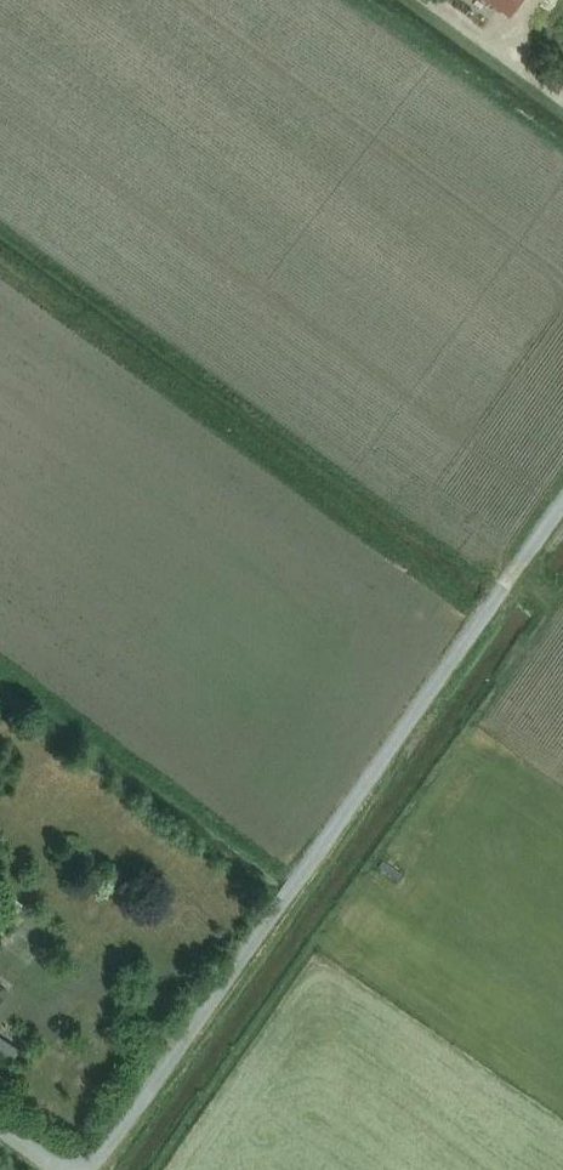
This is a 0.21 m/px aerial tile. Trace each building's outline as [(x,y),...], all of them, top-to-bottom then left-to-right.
[(523,0),(490,0),(512,16),(523,0)] [(0,987),(0,1013),(12,995),(0,987)] [(11,1099),(17,1091),(2,1080),(3,1078),(0,1075),(0,1091),(11,1099)]
